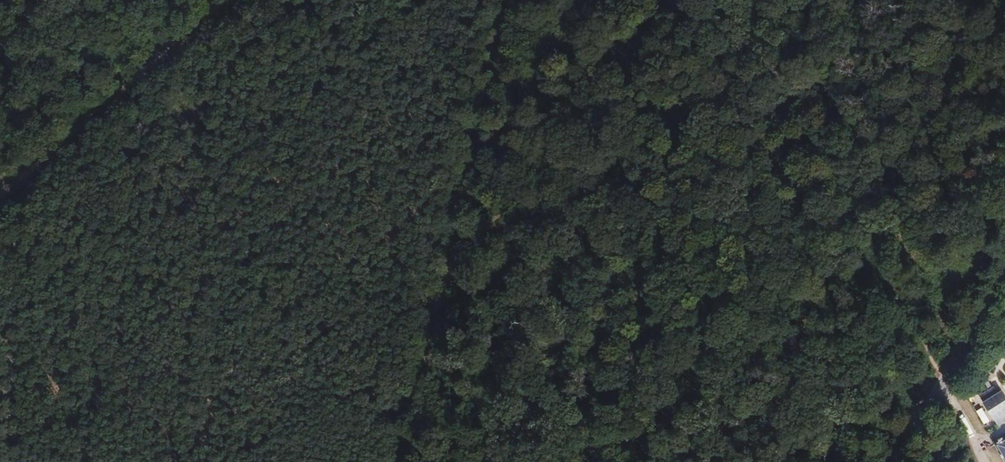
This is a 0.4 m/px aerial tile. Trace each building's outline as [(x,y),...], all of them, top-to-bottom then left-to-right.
[(996,376),(1004,386),(1004,369),(996,376)] [(968,399),(985,427),(996,420),(1000,426),(1004,423),(1004,392),(1004,391),(986,403),(979,392),(968,399)]
